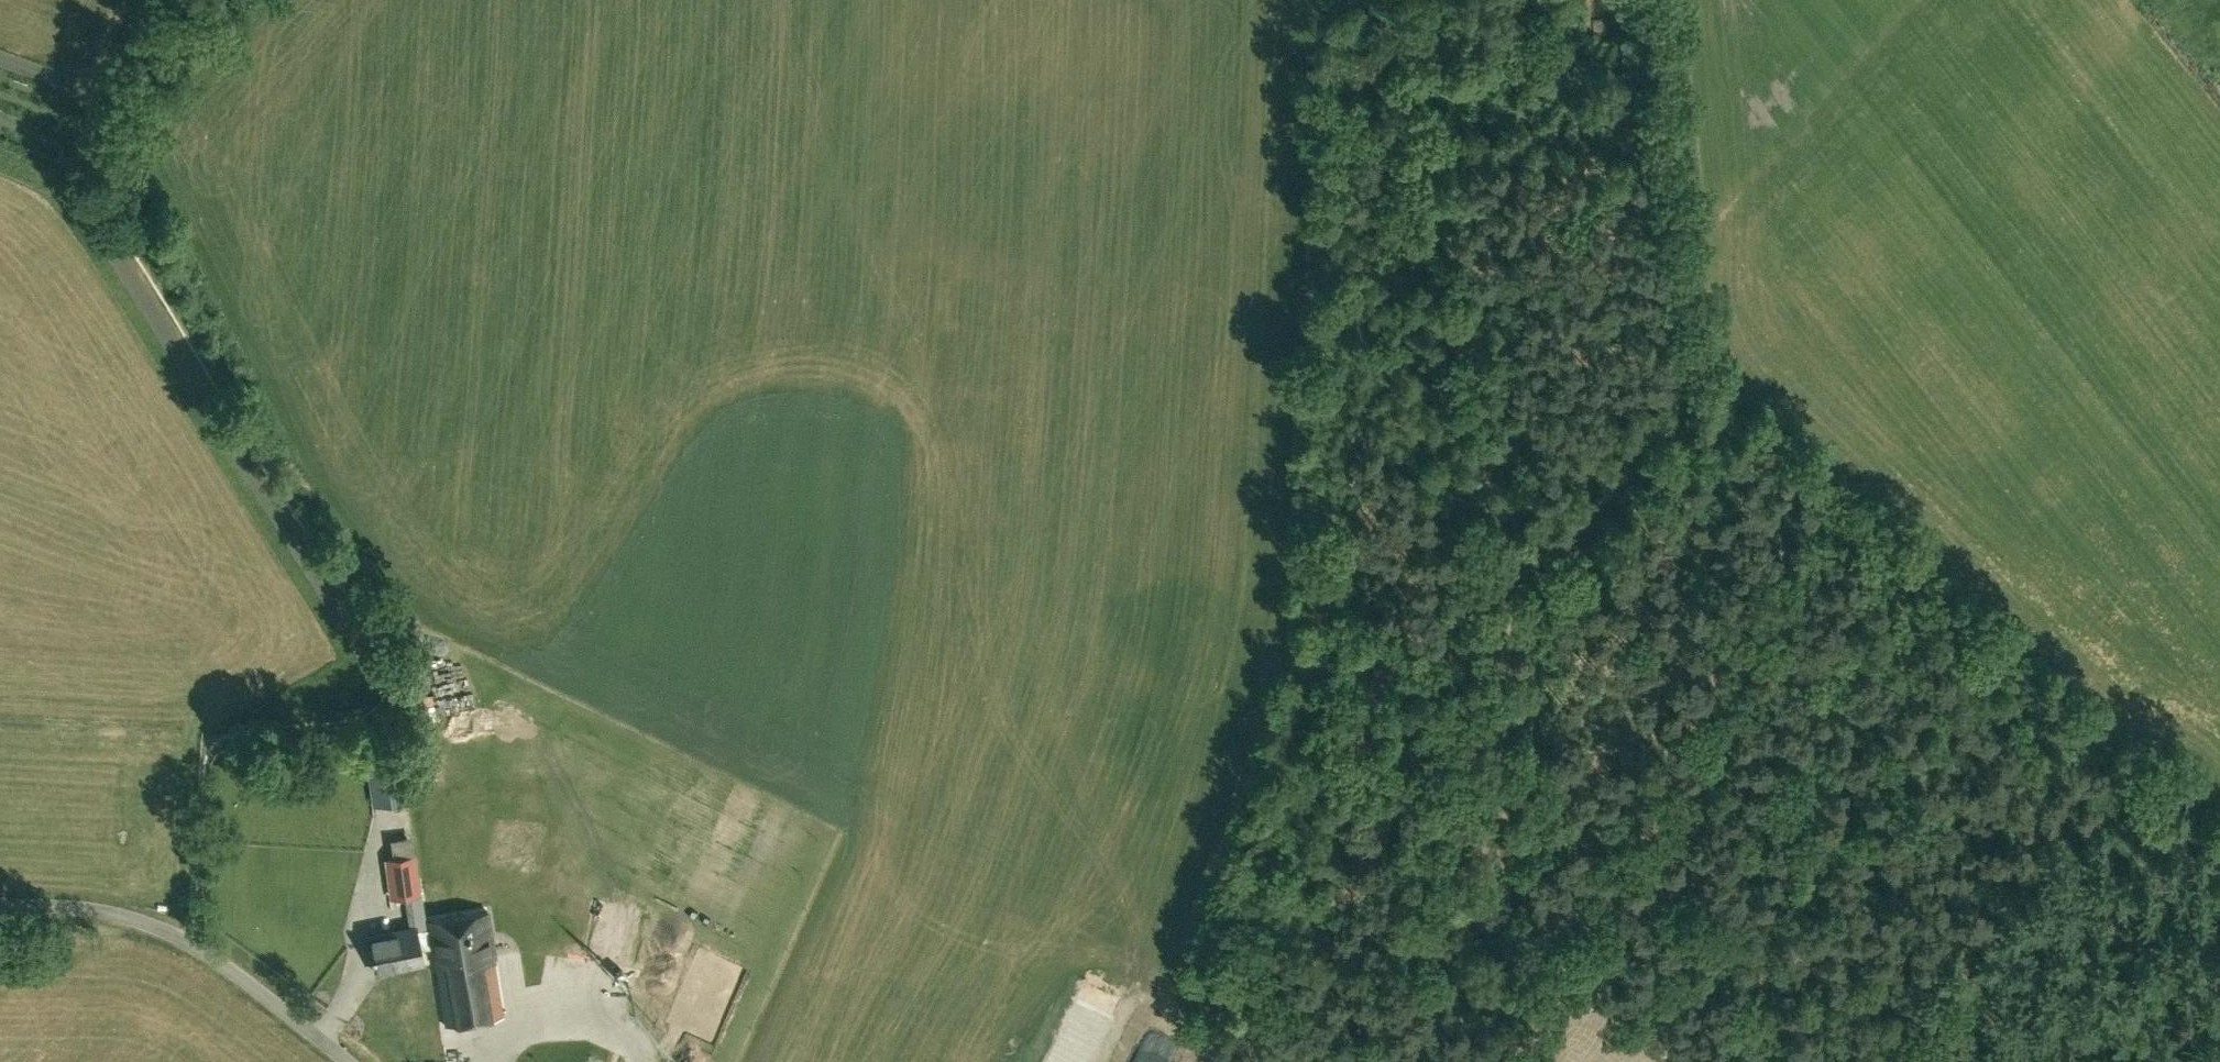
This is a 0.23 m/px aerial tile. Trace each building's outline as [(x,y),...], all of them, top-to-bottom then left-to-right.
[(390,803),(407,800),(399,747),(382,750),(390,803)] [(421,892),(415,853),(389,857),(395,896),(421,892)] [(673,959),(683,894),(635,887),(625,951),(673,959)] [(429,929),(432,945),(446,1024),(503,1014),(485,912),(428,922),(429,929)] [(432,945),(429,929),(417,932),(415,925),(369,935),(378,978),(424,968),(420,947),(432,945)] [(686,986),(663,1037),(698,1053),(730,981),(690,963),(681,984),(686,986)]
